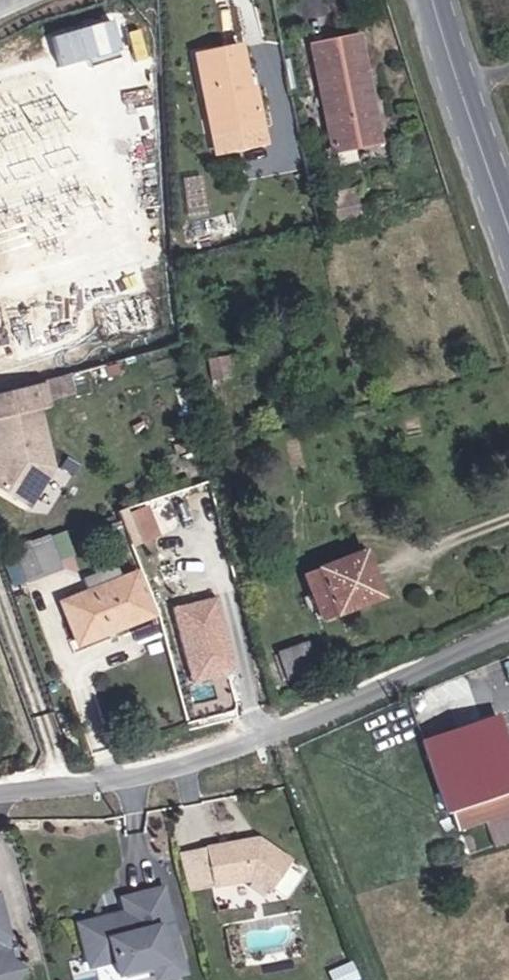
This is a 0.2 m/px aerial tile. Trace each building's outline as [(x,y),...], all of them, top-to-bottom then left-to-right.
[(365,33),(310,42),(333,156),(386,149),(365,33)] [(250,42),(198,53),(212,139),(269,126),(264,86),(259,86),(250,42)] [(354,188),(326,198),(334,225),(362,220),(354,188)] [(29,509),(56,474),(46,418),(56,417),(53,396),(0,404),(0,487),(29,509)] [(170,500),(151,505),(159,534),(178,529),(170,500)] [(391,549),(404,545),(397,522),(340,541),(346,556),(334,561),(339,573),(348,570),(352,582),(397,567),(391,549)] [(53,527),(34,532),(47,567),(64,563),(53,527)] [(161,552),(87,576),(102,621),(175,595),(161,552)] [(186,604),(203,666),(239,656),(243,653),(243,650),(244,646),(229,592),(186,604)] [(327,606),(300,615),(309,641),(335,632),(327,606)] [(281,646),(285,674),(315,669),(310,642),(281,646)] [(239,656),(203,666),(206,678),(249,666),(244,646),(243,650),(243,653),(239,656)] [(417,740),(438,810),(446,808),(451,832),(508,812),(508,767),(495,717),(417,740)] [(262,835),(179,853),(191,895),(250,881),(271,896),(296,861),(262,835)] [(167,884),(118,897),(121,911),(74,923),(87,971),(119,963),(125,979),(155,971),(157,979),(173,979),(193,976),(167,884)] [(33,969),(3,951),(0,939),(15,936),(5,892),(0,894),(0,979),(26,979),(33,969)] [(329,971),(332,979),(360,979),(353,960),(329,971)]
